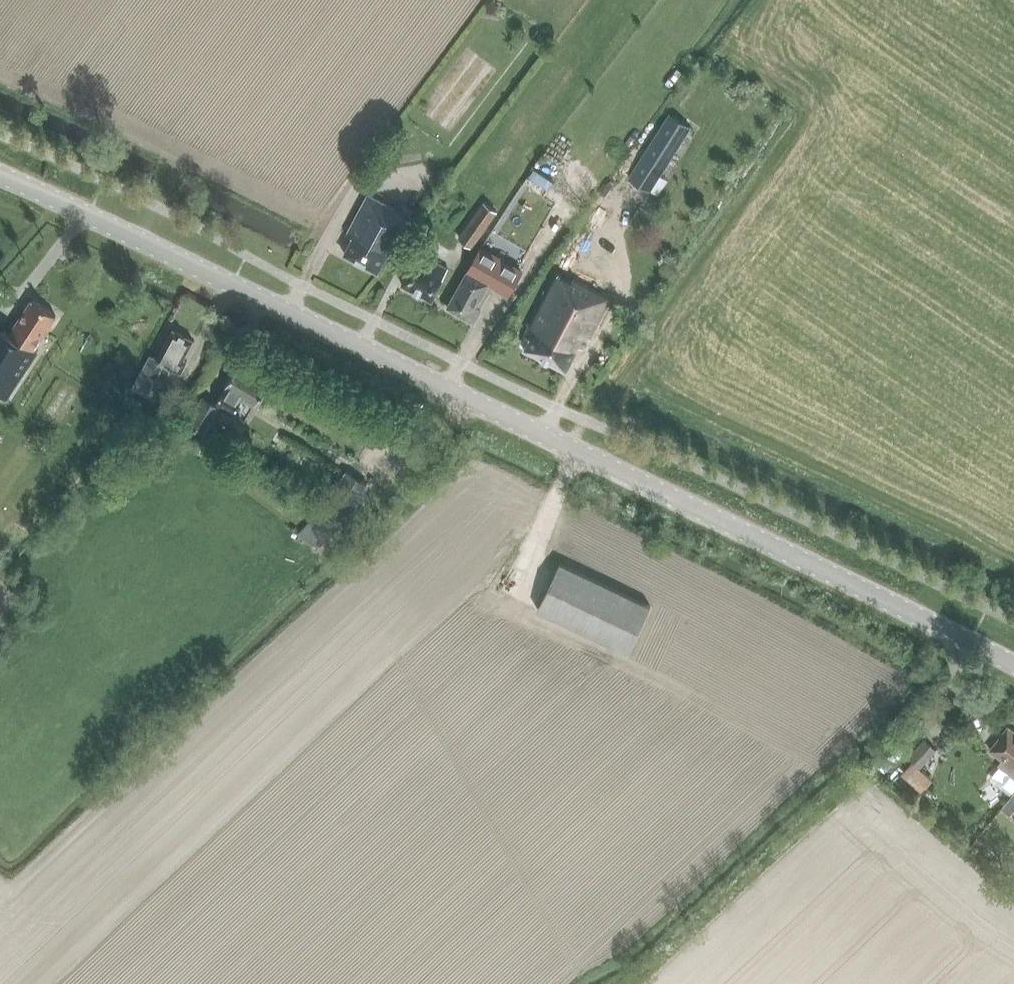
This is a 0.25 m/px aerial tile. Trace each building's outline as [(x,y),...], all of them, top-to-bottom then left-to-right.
[(649,191),(690,127),(669,113),(629,177),(649,191)] [(522,174),(492,227),(521,243),(551,190),(522,174)] [(393,255),(411,220),(398,213),(399,211),(367,194),(346,234),(352,238),(344,253),(377,271),(388,252),(393,255)] [(472,247),(497,212),(484,202),(458,238),(472,247)] [(520,270),(529,254),(490,232),(481,248),(480,247),(467,270),(446,306),(474,322),(481,310),(479,309),(493,285),(508,294),(521,271),(520,270)] [(431,299),(448,268),(417,252),(401,284),(431,299)] [(589,338),(608,297),(573,279),(571,281),(556,273),(523,335),(529,338),(524,348),(566,370),(578,345),(582,347),(587,337),(589,338)] [(55,315),(32,299),(9,334),(0,328),(0,394),(6,398),(36,352),(33,349),(55,315)] [(132,387),(147,395),(164,363),(181,372),(187,360),(183,358),(193,340),(172,329),(156,358),(150,355),(141,371),(141,370),(132,387)] [(255,405),(269,383),(238,364),(225,387),(255,405)] [(167,420),(178,403),(167,396),(156,414),(149,424),(157,430),(165,419),(167,420)] [(205,434),(221,407),(203,397),(187,423),(205,434)] [(340,480),(362,493),(367,485),(346,471),(340,480)] [(343,523),(362,493),(340,480),(322,511),(343,523)] [(537,610),(627,653),(650,606),(560,562),(537,610)] [(1008,727),(990,750),(1003,760),(999,765),(1013,776),(1013,732),(1008,727)] [(936,750),(923,738),(907,756),(920,768),(936,750)] [(932,780),(911,760),(900,773),(921,792),(932,780)] [(1003,808),(1010,814),(1013,808),(1013,793),(1003,808)]
